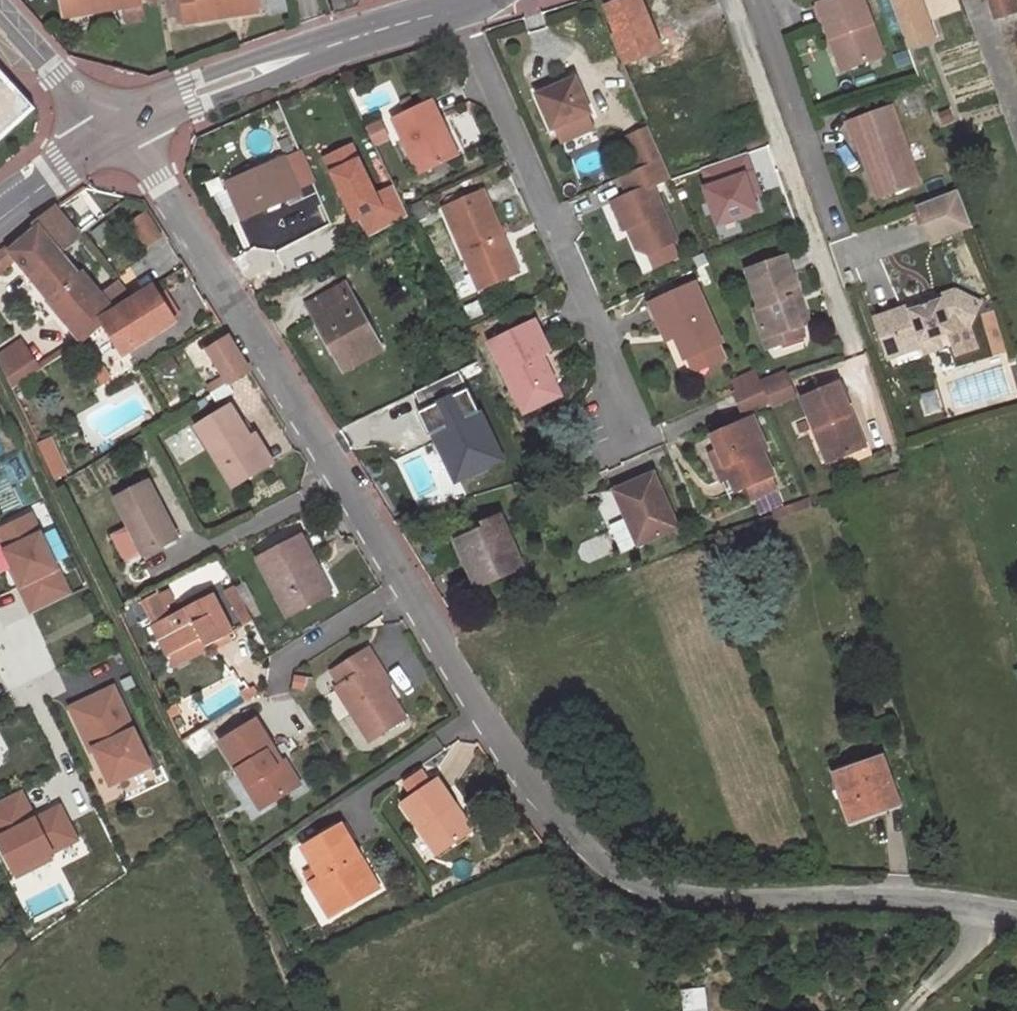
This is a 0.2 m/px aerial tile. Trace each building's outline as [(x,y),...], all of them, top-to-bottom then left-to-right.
[(66,12),(140,1),(140,0),(64,0),(66,12)] [(184,22),(257,11),(256,0),(181,0),(184,22)] [(622,65),(661,48),(641,0),(630,0),(606,9),(617,36),(611,39),(622,65)] [(862,0),(820,0),(815,2),(828,37),(836,34),(847,67),(882,54),(862,0)] [(899,26),(912,21),(911,17),(906,3),(905,0),(890,0),(899,26)] [(906,3),(911,17),(923,13),(918,0),(914,0),(906,3)] [(996,21),(1016,16),(1012,0),(990,0),(996,21)] [(847,67),(836,34),(828,37),(840,69),(847,67)] [(37,108),(0,68),(0,142),(37,108)] [(537,95),(552,130),(557,128),(587,114),(590,113),(576,78),(537,95)] [(432,100),(392,119),(419,175),(459,156),(432,100)] [(917,182),(891,106),(851,121),(866,167),(871,165),(881,195),(917,182)] [(593,128),(587,114),(557,128),(563,142),(593,128)] [(629,137),(642,167),(663,158),(650,128),(629,137)] [(301,151),(227,182),(243,220),(287,201),(290,207),(303,201),(298,189),(314,182),(301,151)] [(715,224),(763,209),(746,155),(697,171),(715,224)] [(642,167),(620,177),(628,195),(612,202),(624,230),(628,228),(637,250),(646,254),(677,240),(653,185),(671,177),(663,158),(642,167)] [(959,188),(919,202),(932,238),(971,223),(959,188)] [(483,191),(446,208),(482,289),(513,275),(496,240),(504,237),(483,191)] [(37,228),(8,251),(16,261),(92,357),(107,343),(98,330),(102,327),(98,319),(104,315),(127,353),(177,321),(176,318),(182,314),(173,301),(178,299),(168,284),(164,287),(163,284),(135,304),(118,284),(101,298),(81,274),(77,277),(60,256),(80,238),(56,208),(34,223),(37,228)] [(146,213),(131,222),(146,246),(161,236),(146,213)] [(16,261),(8,251),(4,246),(0,250),(0,275),(16,261)] [(747,267),(760,305),(752,307),(766,347),(787,340),(784,331),(800,325),(788,288),(794,285),(783,254),(747,267)] [(651,304),(665,336),(673,332),(685,360),(721,344),(695,283),(651,304)] [(346,285),(308,306),(344,372),(383,351),(346,285)] [(958,291),(874,316),(886,355),(922,344),(921,339),(936,335),(949,331),(947,324),(954,321),(968,329),(981,303),(958,291)] [(536,321),(490,341),(516,397),(523,412),(559,395),(541,354),(549,350),(536,321)] [(787,340),(804,334),(800,325),(784,331),(787,340)] [(924,350),(939,346),(936,335),(921,339),(922,344),(924,350)] [(230,336),(206,350),(228,385),(251,371),(230,336)] [(36,373),(22,354),(2,367),(13,389),(36,373)] [(758,369),(731,380),(746,417),(798,396),(787,369),(762,380),(758,369)] [(456,476),(502,453),(461,370),(415,393),(456,476)] [(848,407),(837,381),(802,396),(816,430),(821,428),(834,458),(865,445),(854,420),(853,420),(847,423),(841,410),(848,407)] [(196,424),(232,486),(255,471),(238,442),(249,437),(239,420),(230,404),(196,424)] [(854,420),(848,407),(841,410),(847,423),(853,420),(854,420)] [(238,442),(255,471),(271,461),(246,415),(239,420),(249,437),(238,442)] [(718,451),(709,455),(728,496),(773,475),(763,452),(768,449),(755,418),(711,437),(718,451)] [(814,430),(827,461),(834,458),(821,428),(816,430),(814,430)] [(656,473),(615,491),(639,546),(679,528),(656,473)] [(150,480),(116,497),(129,524),(144,555),(178,538),(150,480)] [(0,531),(0,541),(22,586),(19,588),(32,614),(71,596),(32,516),(0,531)] [(486,529),(457,541),(477,587),(522,567),(501,516),(484,524),(486,529)] [(134,559),(144,555),(129,524),(119,528),(134,559)] [(299,534),(256,557),(286,615),(320,596),(304,567),(314,563),(299,534)] [(1,542),(0,542),(0,576),(14,569),(1,542)] [(329,591),(314,563),(304,567),(320,596),(329,591)] [(12,572),(19,588),(22,586),(15,571),(12,572)] [(235,585),(225,590),(244,627),(254,621),(235,585)] [(215,592),(153,625),(168,657),(203,639),(207,647),(235,631),(215,592)] [(209,650),(207,647),(203,639),(168,657),(174,669),(209,650)] [(338,685),(372,738),(408,717),(373,663),(378,660),(369,646),(333,668),(342,683),(338,685)] [(256,683),(242,693),(246,700),(261,690),(256,683)] [(111,785),(150,767),(114,689),(72,708),(88,745),(92,743),(96,751),(111,785)] [(221,741),(248,785),(251,783),(265,807),(285,795),(282,790),(297,780),(286,762),(283,764),(277,767),(268,752),(274,749),(256,719),(221,741)] [(283,764),(274,749),(268,752),(277,767),(283,764)] [(884,759),(834,777),(851,821),(899,804),(884,759)] [(404,801),(439,852),(469,832),(451,805),(456,801),(439,777),(404,801)] [(285,795),(301,786),(297,780),(282,790),(285,795)] [(0,802),(0,847),(16,877),(51,860),(49,855),(77,841),(60,808),(23,827),(20,820),(32,814),(21,792),(0,802)] [(20,820),(23,827),(35,820),(32,814),(20,820)] [(360,855),(343,826),(305,848),(321,877),(310,883),(320,901),(328,896),(338,912),(359,900),(355,892),(368,884),(354,859),(360,855)] [(354,859),(368,884),(355,892),(359,900),(379,888),(360,855),(354,859)] [(338,912),(328,896),(320,901),(329,917),(338,912)] [(685,1010),(707,1010),(706,992),(684,995),(685,1010)]
